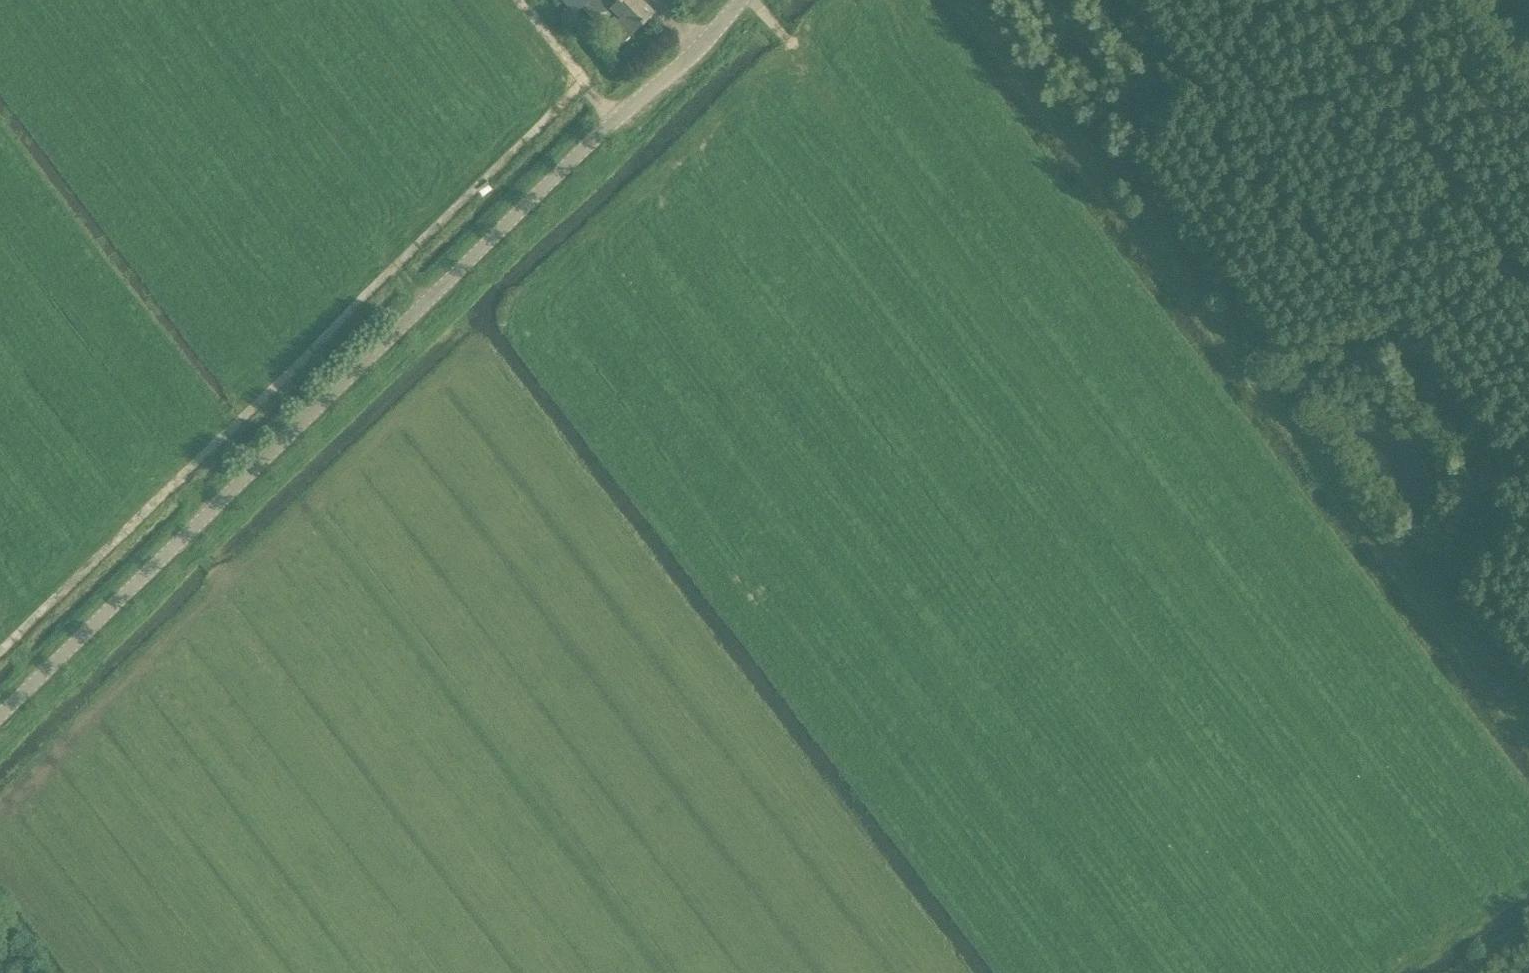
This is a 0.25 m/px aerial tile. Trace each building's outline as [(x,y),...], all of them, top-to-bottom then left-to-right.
[(587,2),(583,6),(601,24),(616,9),(622,15),(610,27),(625,42),(655,11),(643,0),(585,0),(587,2)]
